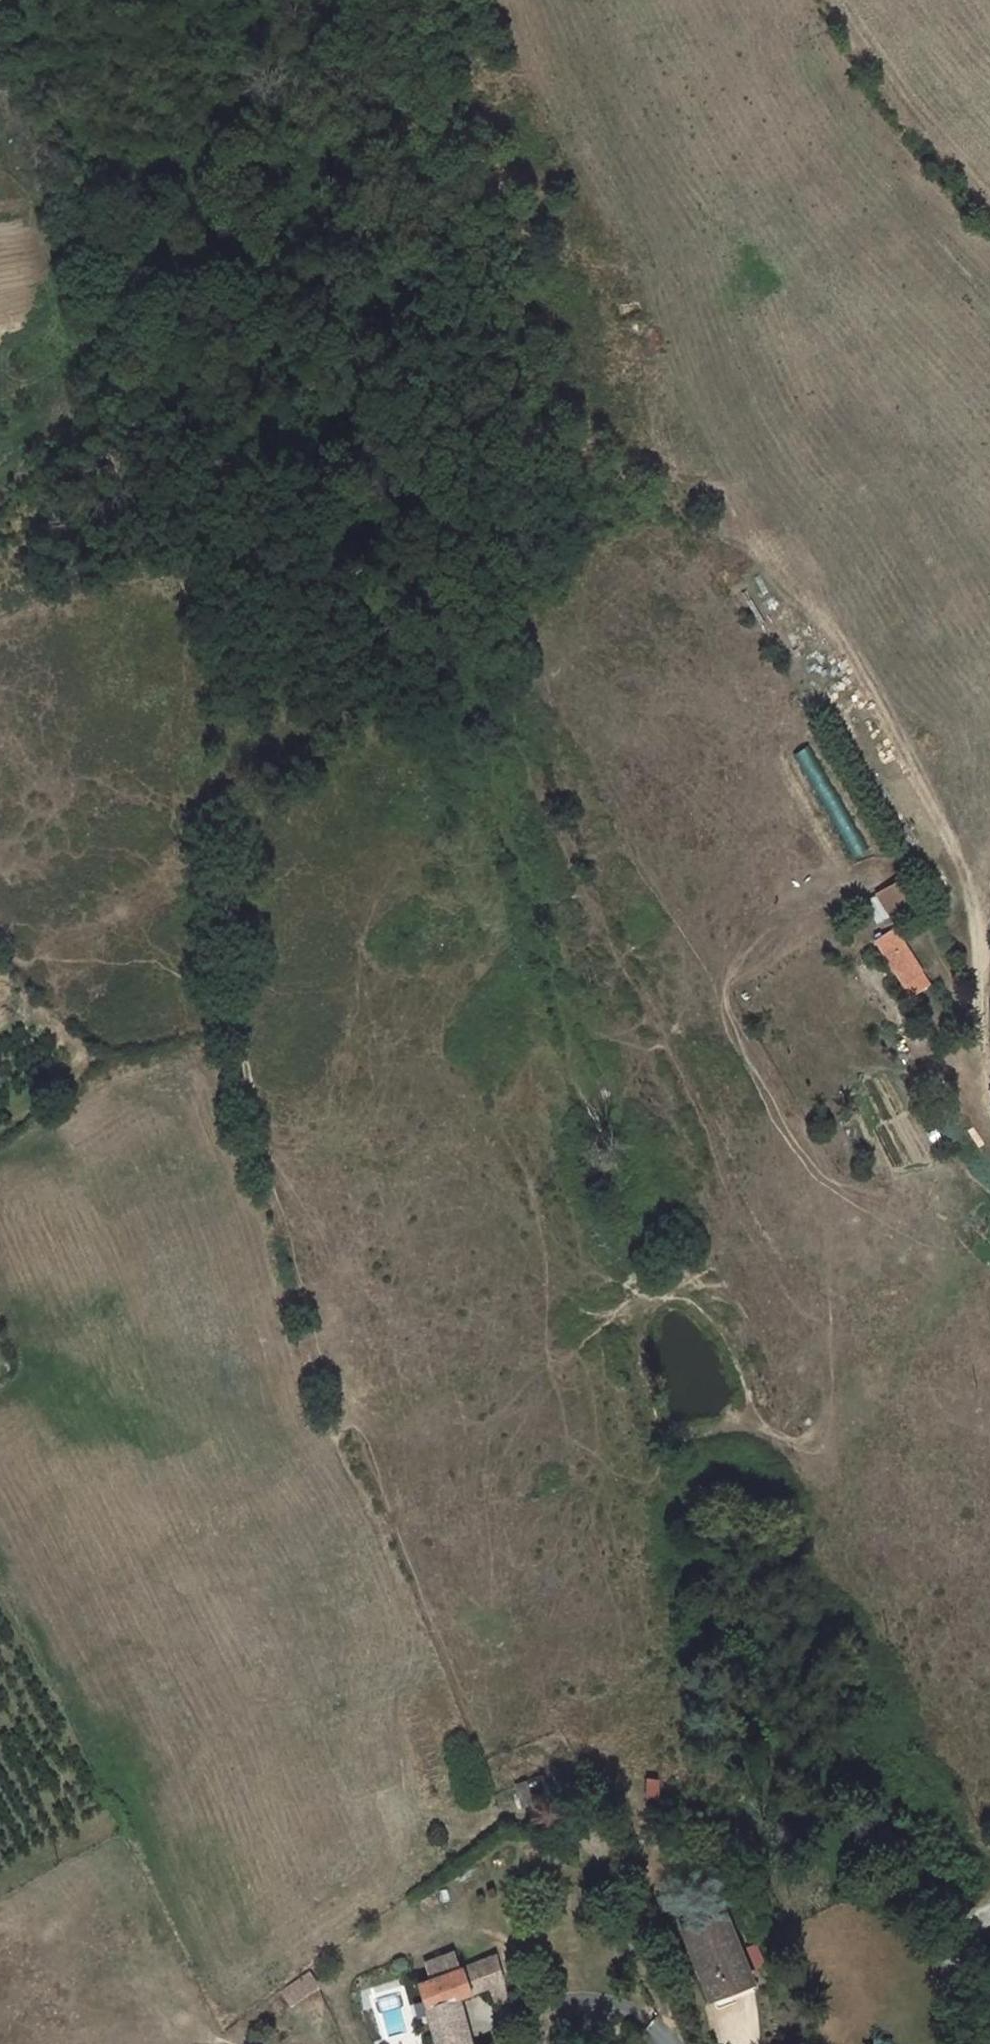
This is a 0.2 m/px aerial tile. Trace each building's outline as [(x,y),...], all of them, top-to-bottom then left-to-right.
[(892,919),(910,907),(894,881),(875,893),(892,919)] [(896,927),(873,941),(910,999),(933,985),(896,927)] [(744,1974),(713,1904),(666,1924),(696,1994),(744,1974)] [(430,2005),(463,1995),(493,1985),(485,1960),(423,1980),(430,2005)] [(312,1974),(281,1988),(288,2002),(319,1987),(312,1974)] [(512,1996),(507,1981),(493,1985),(499,2000),(512,1996)] [(463,1995),(430,2005),(441,2043),(477,2043),(463,1995)]
